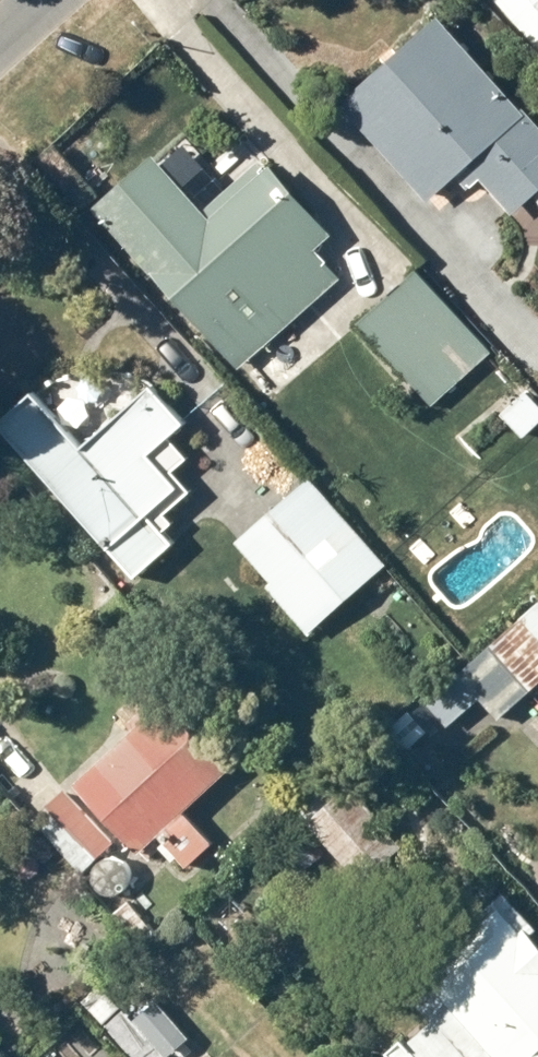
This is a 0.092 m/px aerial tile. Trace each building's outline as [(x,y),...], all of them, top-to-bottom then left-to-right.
[(333,105),(428,213),(471,175),(510,218),(537,194),(537,133),(434,16),(333,105)] [(158,156),(98,212),(242,366),(249,358),(283,395),(325,355),(296,324),(347,276),(330,258),(350,239),(266,149),(205,205),(158,156)] [(430,268),(364,320),(436,410),(502,358),(430,268)] [(36,392),(3,422),(143,575),(186,537),(165,515),(186,496),(152,459),(185,429),(152,392),(89,450),(36,392)] [(509,415),(532,440),(537,435),(537,395),(535,392),(509,415)] [(394,569),(306,475),(232,544),(319,638),(394,569)] [(504,643),(537,687),(537,617),(504,643)] [(434,707),(463,730),(483,706),(508,727),(537,692),(537,688),(487,645),(434,707)] [(164,702),(74,789),(141,858),(162,838),(189,866),(214,842),(191,819),(236,775),(164,702)] [(394,837),(356,793),(314,825),(358,868),(394,837)] [(510,1056),(537,1056),(537,934),(527,921),(449,988),(510,1056)] [(426,990),(406,1010),(417,1021),(388,1049),(395,1056),(490,1056),(426,990)]
